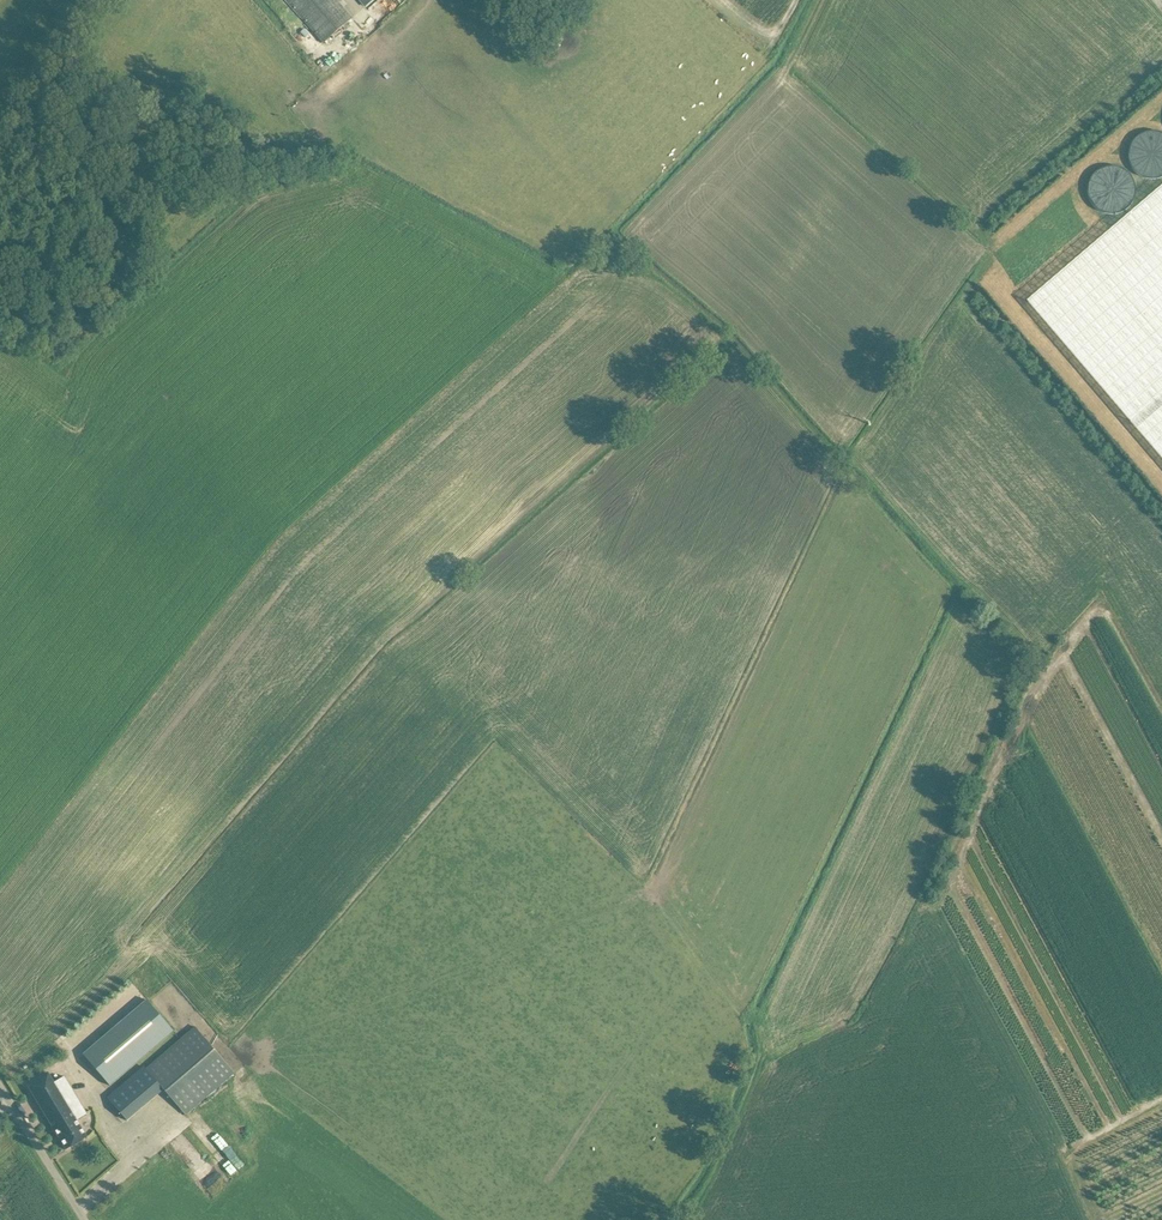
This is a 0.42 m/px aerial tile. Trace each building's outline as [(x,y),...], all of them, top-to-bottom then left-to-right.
[(324,43),(352,18),(336,0),(286,0),(324,43)] [(1143,128),(1131,161),(1146,166),(1144,173),(1161,180),(1161,135),(1143,128)] [(1131,205),(1132,169),(1095,168),(1094,204),(1131,205)] [(1027,301),(1161,458),(1161,186),(1027,301)] [(146,1002),(84,1056),(111,1087),(173,1033),(146,1002)] [(195,1027),(146,1068),(164,1089),(186,1115),(235,1074),(195,1027)] [(83,1109),(64,1077),(54,1082),(48,1072),(26,1086),(66,1150),(86,1137),(77,1123),(84,1118),(81,1114),(84,1112),(82,1110),(83,1109)]
